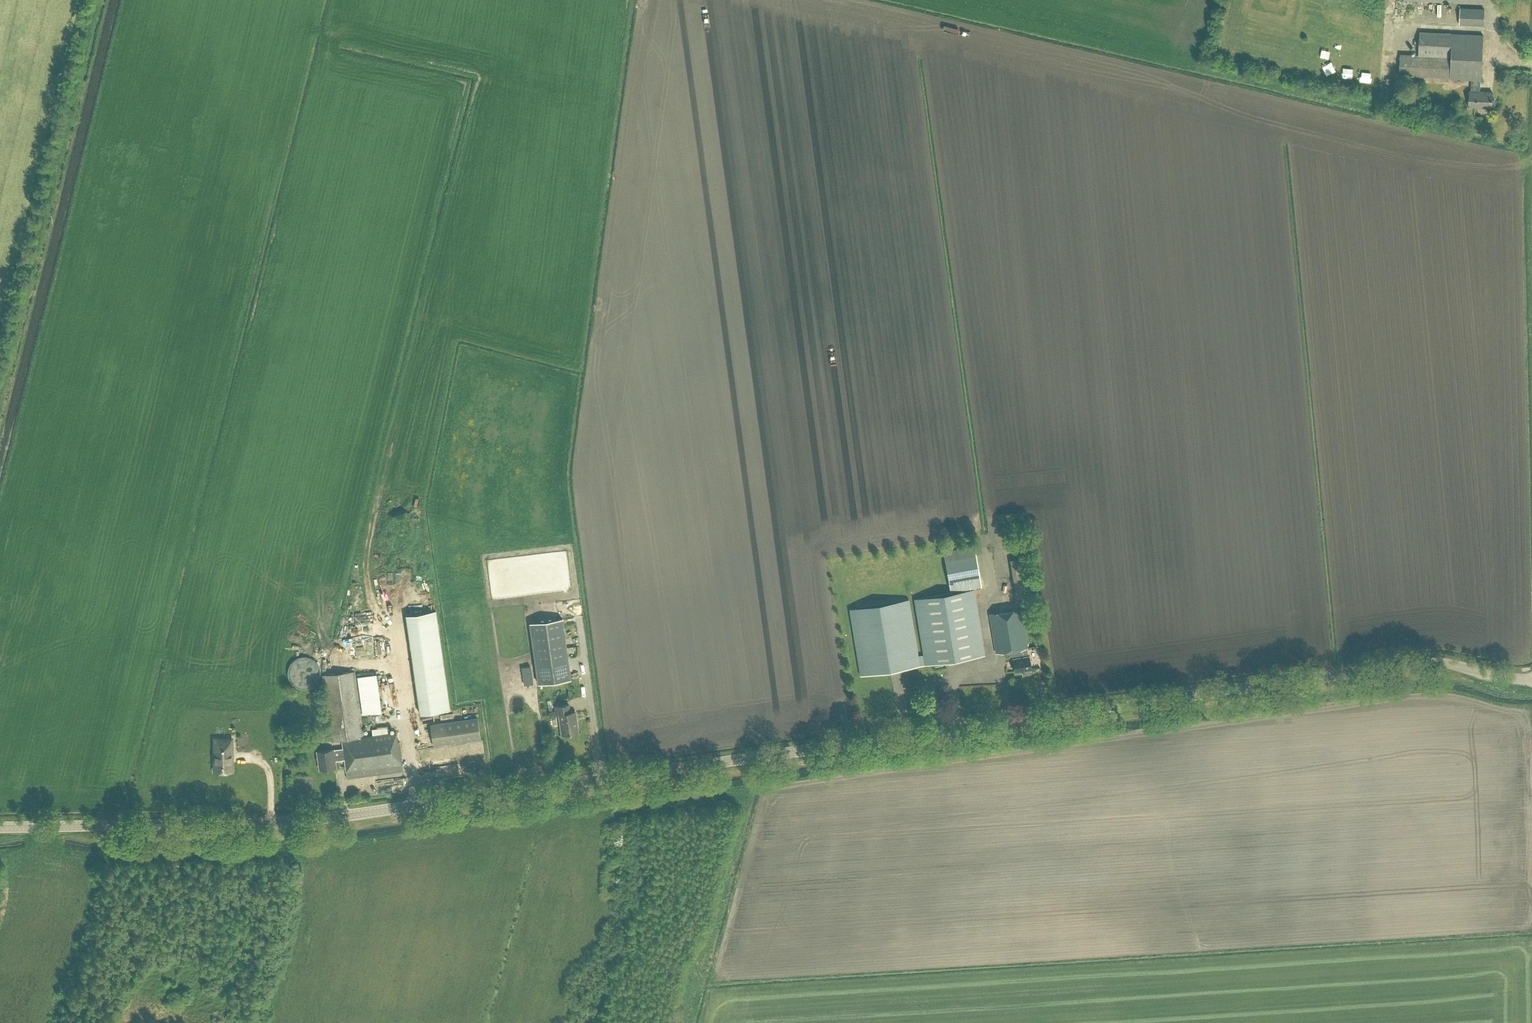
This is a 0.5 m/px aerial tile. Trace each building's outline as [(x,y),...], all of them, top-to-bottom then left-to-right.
[(1437,3),(1438,12),(1446,12),(1445,3),(1437,3)] [(1459,24),(1484,25),(1485,8),(1460,6),(1459,24)] [(1420,33),(1419,55),(1403,55),(1403,76),(1452,77),(1452,79),(1472,80),(1471,90),(1470,90),(1469,106),(1493,106),(1495,106),(1496,105),(1496,101),(1495,100),(1493,100),(1493,91),(1482,91),(1483,35),(1420,33)] [(950,591),(981,585),(974,545),(943,550),(950,591)] [(346,586),(345,602),(354,602),(354,586),(346,586)] [(985,654),(974,588),(913,598),(922,653),(918,654),(909,598),(848,608),(859,674),(985,654)] [(1014,672),(1022,670),(1022,674),(1031,673),(1021,608),(989,613),(995,653),(1011,650),(1014,672)] [(394,621),(397,636),(419,632),(420,634),(452,628),(449,612),(400,621),(400,620),(394,621)] [(529,622),(537,682),(570,678),(562,618),(529,622)] [(300,688),(308,688),(314,684),(319,678),(319,670),(316,663),(311,658),(303,656),(295,658),(290,664),(287,671),(288,678),(293,685),(300,688)] [(346,777),(402,770),(398,740),(396,741),(395,732),(363,736),(354,670),(323,674),(332,740),(341,739),(342,748),(317,751),(320,768),(336,766),(335,760),(344,759),(346,777)] [(376,673),(358,675),(363,712),(381,710),(376,673)] [(903,693),(903,674),(893,674),(894,693),(903,693)] [(569,704),(555,706),(556,714),(559,714),(562,734),(579,732),(576,710),(569,711),(569,704)] [(433,745),(481,738),(478,716),(430,723),(433,745)] [(369,731),(385,730),(385,722),(368,724),(369,731)] [(214,738),(214,771),(232,771),(232,738),(214,738)]
